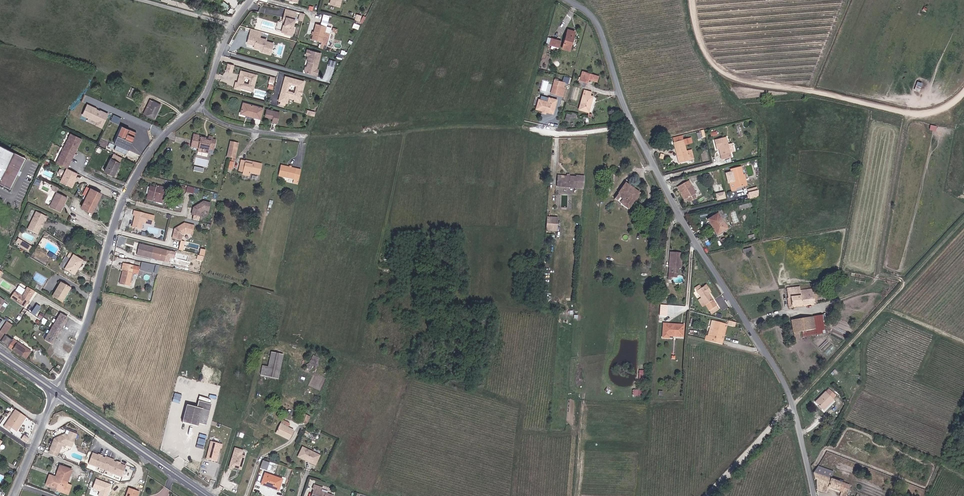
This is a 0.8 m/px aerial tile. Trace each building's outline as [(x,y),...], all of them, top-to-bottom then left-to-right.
[(284,13),(283,17),(286,18),(285,22),(285,23),(284,26),(285,26),(283,33),(293,35),(294,29),(292,28),(294,20),(294,16),(284,13)] [(316,25),(313,32),(315,33),(314,36),(312,36),(311,40),(321,43),(322,41),(323,37),(326,28),(316,25)] [(250,29),(249,35),(259,38),(260,32),(250,29)] [(562,49),(569,51),(575,32),(568,30),(562,49)] [(263,50),(263,52),(270,54),(273,43),(265,41),(265,39),(259,38),(249,35),(247,43),(254,45),(254,48),(261,49),(263,50)] [(550,45),(559,47),(560,41),(552,38),(550,45)] [(320,54),(306,50),(305,55),(307,55),(306,60),(307,61),(309,61),(308,64),(306,65),(306,68),(305,72),(304,73),(313,75),(314,71),(316,70),(320,54)] [(241,80),(239,80),(238,83),(238,84),(239,88),(240,88),(254,91),(258,76),(241,71),(240,76),(242,77),(241,80)] [(583,71),(580,81),(586,83),(587,83),(589,80),(593,81),(595,75),(583,71)] [(267,87),(272,89),(276,77),(271,75),(267,87)] [(301,91),(302,91),(304,81),(286,76),(279,101),(287,103),(288,98),(295,99),(297,100),(300,98),(300,97),(301,94),(300,93),(301,91)] [(554,80),(550,93),(559,95),(562,87),(564,87),(565,83),(554,80)] [(592,97),(589,96),(590,92),(584,91),(579,109),(588,112),(592,97)] [(547,102),(538,99),(535,109),(542,111),(545,112),(552,114),(556,100),(548,97),(547,102)] [(146,115),(153,101),(150,100),(143,114),(146,115)] [(160,105),(153,101),(146,115),(153,119),(160,105)] [(87,121),(102,128),(110,114),(88,103),(82,115),(89,118),(87,121)] [(241,113),(260,119),(263,109),(243,103),(241,113)] [(267,109),(266,113),(274,116),(273,119),(272,122),(276,123),(279,113),(267,109)] [(576,117),(576,113),(566,112),(565,120),(570,121),(571,117),(576,117)] [(118,123),(121,117),(114,114),(111,120),(118,123)] [(115,150),(127,153),(128,149),(132,150),(138,130),(123,126),(115,150)] [(55,162),(65,167),(80,136),(70,131),(55,162)] [(203,150),(203,153),(208,154),(209,150),(214,151),(216,140),(213,140),(213,137),(208,136),(208,139),(201,138),(201,136),(193,134),(191,147),(198,149),(203,150)] [(716,140),(714,141),(716,150),(719,149),(722,160),(731,158),(729,152),(735,151),(733,144),(728,145),(726,137),(716,140)] [(683,140),(673,143),(676,155),(677,154),(680,163),(688,160),(686,151),(684,145),(690,143),(689,139),(683,140)] [(0,144),(0,182),(10,187),(25,157),(0,144)] [(229,148),(227,157),(233,158),(234,155),(235,155),(237,150),(229,148)] [(100,170),(104,172),(109,162),(105,159),(100,170)] [(109,162),(104,172),(113,176),(120,163),(111,159),(109,162)] [(251,165),(241,162),(239,171),(242,172),(242,174),(249,176),(250,173),(260,175),(262,164),(252,162),(251,165)] [(301,169),(281,164),(279,176),(294,179),(299,180),(301,169)] [(75,173),(65,167),(59,181),(70,187),(74,179),(73,179),(75,173)] [(742,176),(743,176),(741,167),(731,170),(731,172),(726,173),(728,183),(730,182),(732,191),(735,190),(735,188),(744,186),(742,176)] [(557,186),(584,187),(584,175),(577,175),(577,176),(558,175),(557,186)] [(694,194),(696,193),(689,180),(677,187),(684,200),(686,199),(688,202),(696,198),(694,194)] [(10,187),(0,182),(0,186),(12,191),(13,188),(10,187)] [(625,184),(619,193),(626,198),(622,204),(628,209),(639,193),(625,184)] [(157,186),(157,188),(150,187),(147,199),(162,203),(166,188),(157,186)] [(760,188),(750,190),(752,199),(759,197),(760,188)] [(101,194),(91,189),(87,197),(81,208),(92,213),(101,194)] [(716,193),(717,200),(727,198),(725,191),(716,193)] [(49,207),(59,212),(66,197),(55,192),(49,207)] [(620,203),(622,204),(626,198),(619,193),(614,199),(616,200),(619,196),(623,199),(620,203)] [(192,214),(200,216),(201,213),(205,210),(209,211),(211,203),(204,201),(194,207),(192,214)] [(739,210),(747,208),(748,211),(754,209),(753,202),(738,206),(739,210)] [(723,219),(727,217),(723,208),(718,209),(723,219)] [(133,215),(135,215),(132,227),(141,229),(142,223),(152,225),(154,216),(134,211),(133,215)] [(41,227),(43,224),(44,221),(45,221),(47,218),(36,212),(28,229),(38,234),(41,227)] [(708,220),(717,235),(726,229),(717,214),(708,220)] [(555,218),(545,217),(544,230),(554,230),(555,218)] [(186,233),(192,234),(195,225),(184,223),(175,229),(172,238),(181,240),(182,234),(186,233)] [(136,255),(151,258),(164,262),(167,251),(139,244),(136,255)] [(204,261),(207,249),(200,248),(198,260),(204,261)] [(670,252),(669,260),(671,260),(671,268),(669,267),(669,273),(677,273),(678,268),(680,268),(681,253),(670,252)] [(82,261),(70,254),(67,258),(71,260),(65,269),(73,275),(79,266),(82,261)] [(127,264),(125,271),(124,270),(120,284),(131,286),(134,273),(133,272),(135,266),(127,264)] [(60,283),(52,297),(62,302),(70,288),(60,283)] [(701,288),(696,291),(701,298),(698,300),(702,307),(705,305),(709,311),(717,306),(709,293),(708,291),(709,290),(706,285),(701,288)] [(791,306),(792,306),(817,303),(816,295),(818,294),(817,288),(813,288),(813,289),(800,291),(800,287),(787,289),(788,298),(790,297),(791,306)] [(25,307),(33,294),(26,289),(23,295),(16,290),(11,298),(25,307)] [(720,295),(715,298),(721,310),(727,307),(720,295)] [(2,312),(9,302),(0,296),(0,311),(2,312)] [(38,304),(32,312),(36,315),(42,307),(38,304)] [(51,344),(68,317),(61,313),(45,340),(51,344)] [(821,315),(813,316),(815,329),(816,334),(824,333),(821,315)] [(815,329),(813,316),(791,320),(794,339),(799,338),(798,332),(815,329)] [(7,322),(3,327),(8,331),(12,325),(7,322)] [(705,341),(719,344),(724,324),(715,322),(711,337),(708,336),(706,336),(705,341)] [(668,334),(682,335),(683,325),(663,324),(662,337),(668,337),(668,336),(668,334)] [(0,332),(0,341),(1,342),(5,336),(8,331),(3,327),(0,332)] [(16,344),(5,336),(1,342),(21,356),(21,355),(26,358),(30,352),(17,343),(16,344)] [(273,352),(270,366),(264,365),(263,375),(280,378),(284,354),(273,352)] [(834,399),(835,400),(838,397),(830,389),(817,402),(824,410),(829,406),(827,405),(834,399)] [(199,407),(189,405),(184,423),(200,427),(201,424),(208,426),(214,404),(200,401),(199,407)] [(22,420),(23,421),(26,417),(15,410),(4,427),(9,431),(11,428),(16,432),(19,428),(17,427),(22,420)] [(305,414),(302,422),(308,425),(312,417),(305,414)] [(283,425),(279,434),(292,441),(297,432),(283,425)] [(55,439),(52,449),(50,454),(59,457),(60,452),(63,447),(66,444),(69,445),(70,441),(74,443),(77,434),(70,431),(69,435),(66,434),(55,439)] [(207,459),(219,461),(222,442),(209,441),(207,459)] [(242,470),(247,450),(235,446),(229,466),(242,470)] [(305,448),(300,458),(308,461),(309,460),(317,464),(319,463),(323,456),(305,448)] [(93,452),(89,462),(105,469),(109,457),(105,456),(105,457),(101,456),(98,454),(93,452)] [(109,457),(105,469),(121,475),(125,465),(120,463),(116,461),(113,460),(114,459),(109,457)] [(262,469),(269,471),(271,464),(265,462),(262,469)] [(58,491),(69,495),(72,487),(69,485),(74,470),(61,464),(56,476),(51,475),(48,485),(59,489),(58,491)] [(818,466),(816,471),(834,478),(836,473),(818,466)] [(816,471),(815,473),(816,478),(819,480),(821,489),(828,492),(830,487),(843,493),(842,495),(849,495),(853,487),(833,479),(834,478),(816,471)] [(264,486),(275,491),(276,488),(281,490),(284,481),(268,475),(264,486)] [(103,481),(96,478),(94,484),(101,487),(103,481)] [(317,490),(315,495),(337,495),(323,492),(324,487),(317,485),(315,489),(317,490)] [(141,492),(131,488),(128,495),(140,495),(141,492)]
